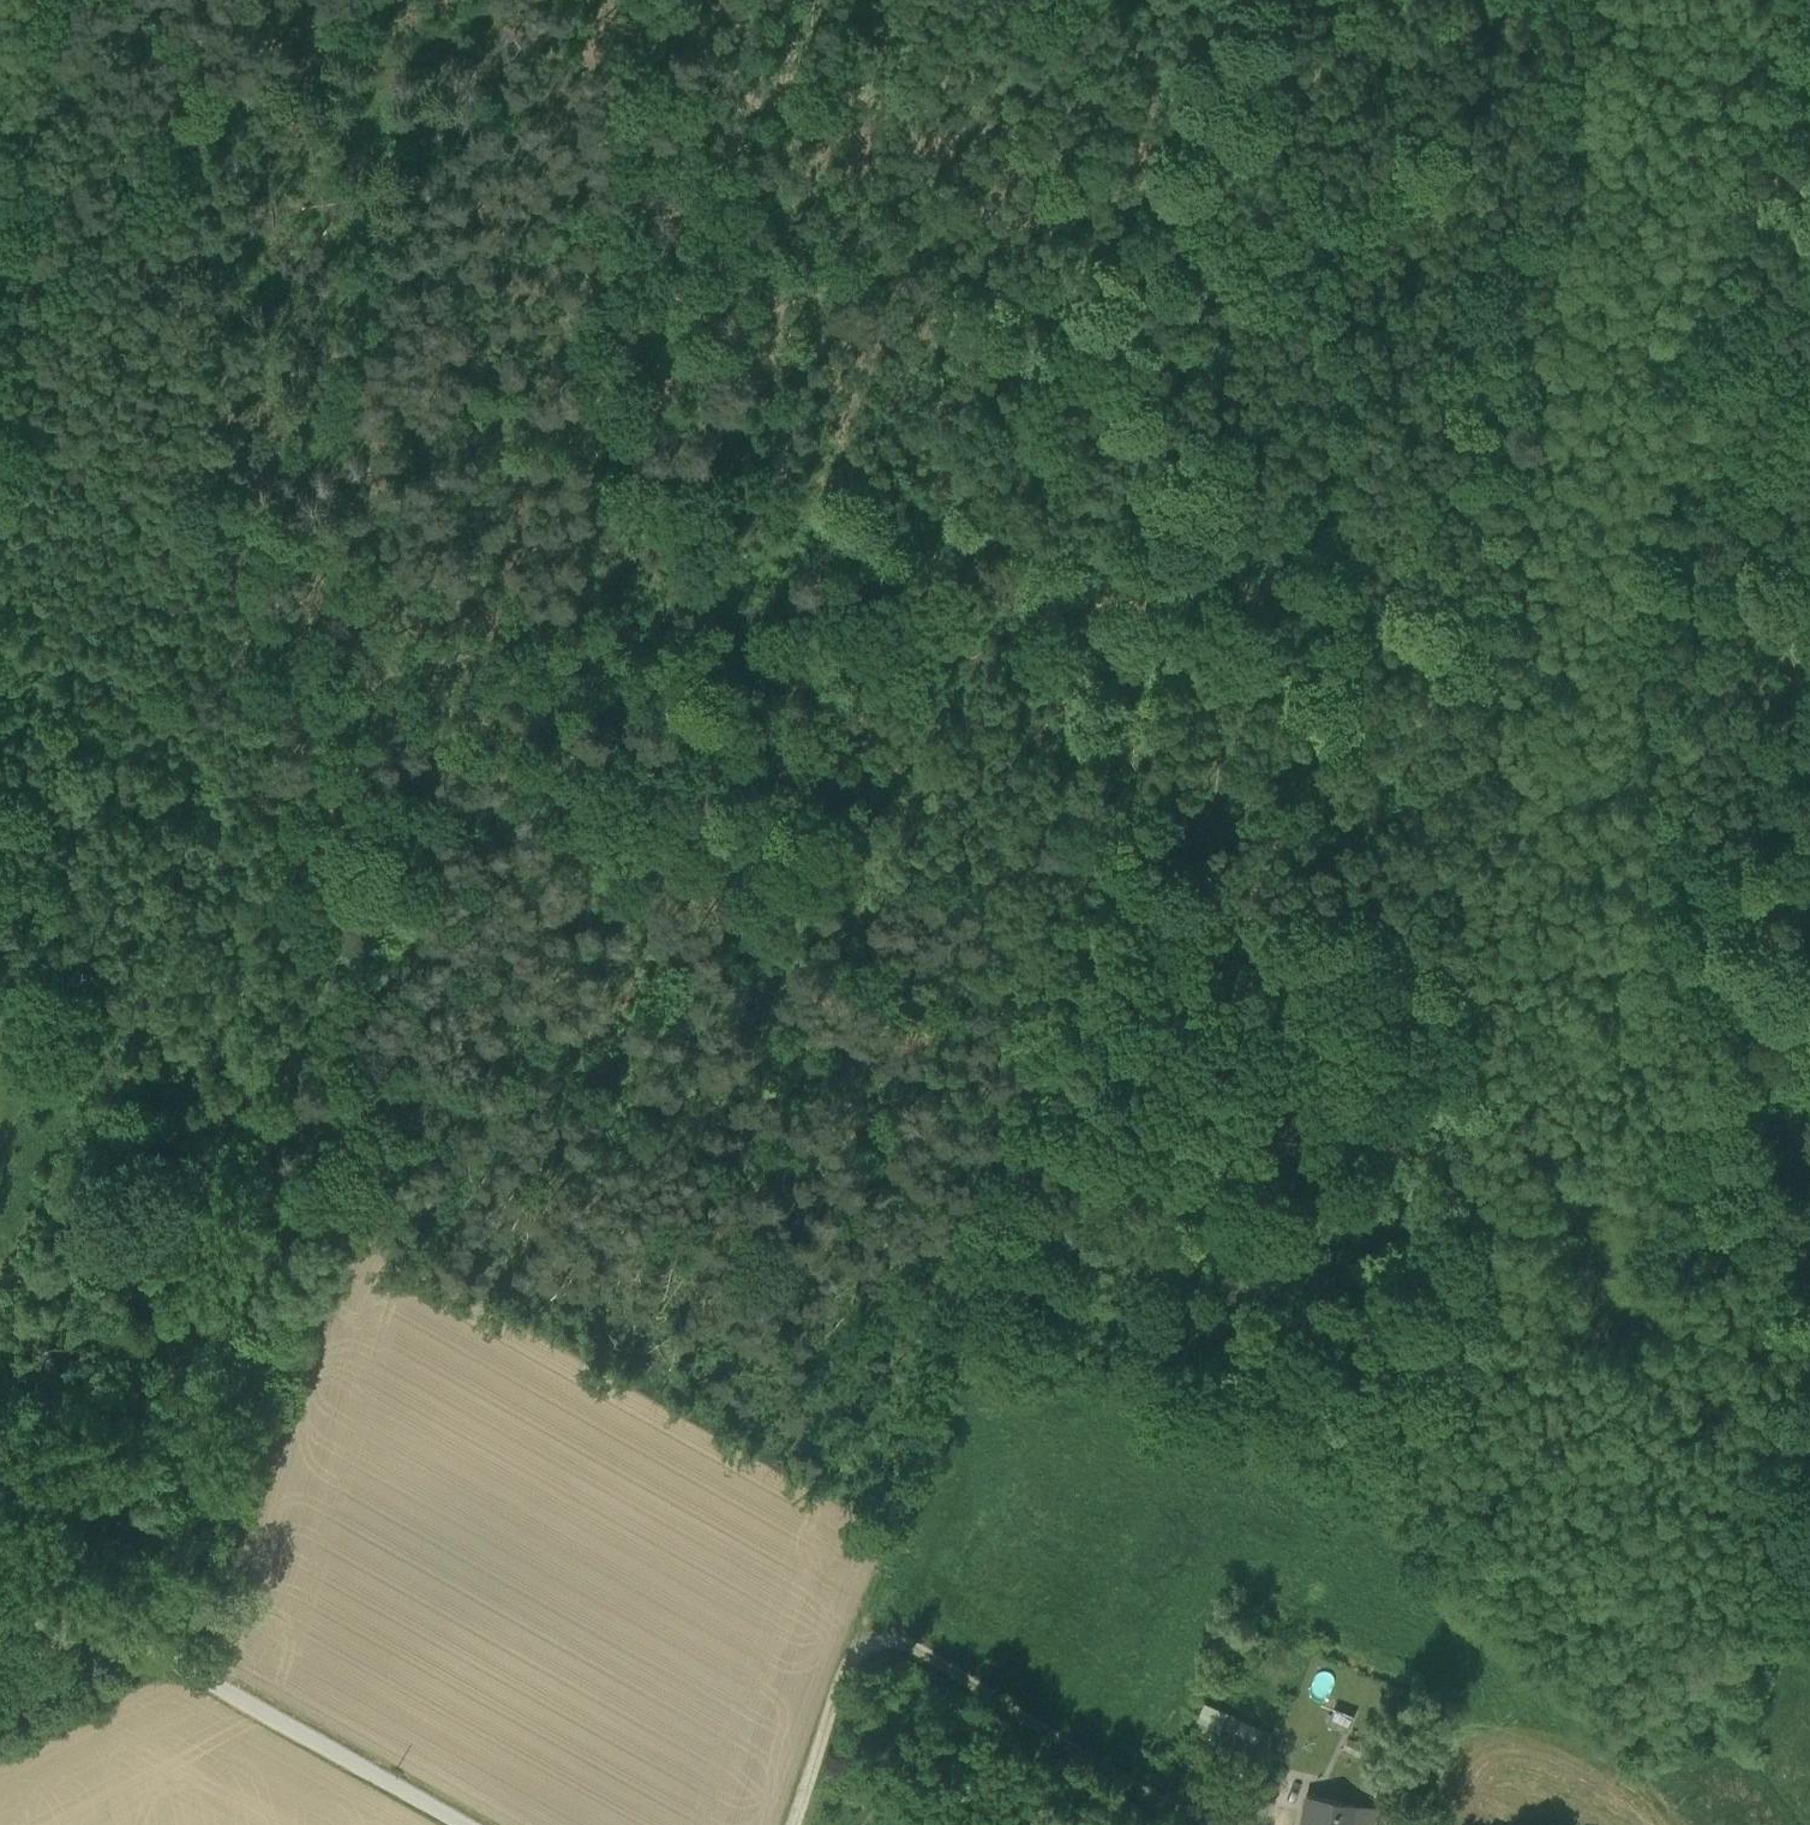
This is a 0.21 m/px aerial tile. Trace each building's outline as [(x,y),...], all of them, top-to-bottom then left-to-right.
[(1180,1760),(1189,1764),(1202,1770),(1214,1743),(1192,1733),(1180,1760)] [(1245,1801),(1246,1796),(1254,1773),(1246,1770),(1235,1797),(1245,1801)] [(1278,1782),(1254,1773),(1246,1796),(1271,1804),(1278,1782)] [(1375,1809),(1307,1795),(1303,1822),(1303,1823),(1303,1824),(1373,1824),(1375,1809)]
